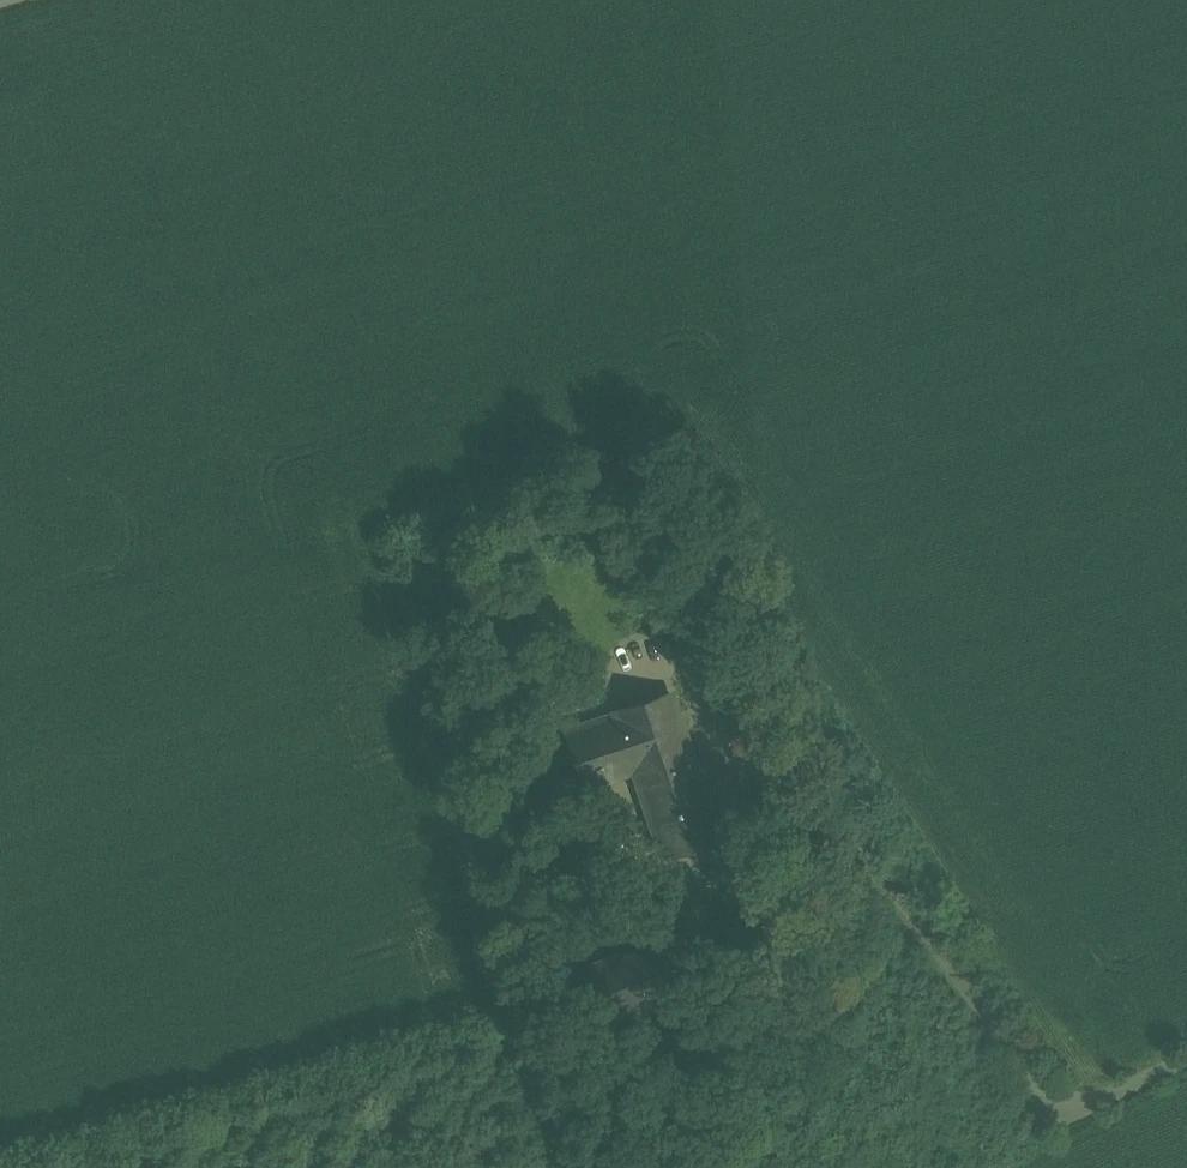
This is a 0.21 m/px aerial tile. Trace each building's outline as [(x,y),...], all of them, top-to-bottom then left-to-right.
[(673,695),(616,713),(616,714),(635,771),(662,854),(719,836),(673,695)] [(616,714),(568,730),(587,787),(635,771),(616,714)]
